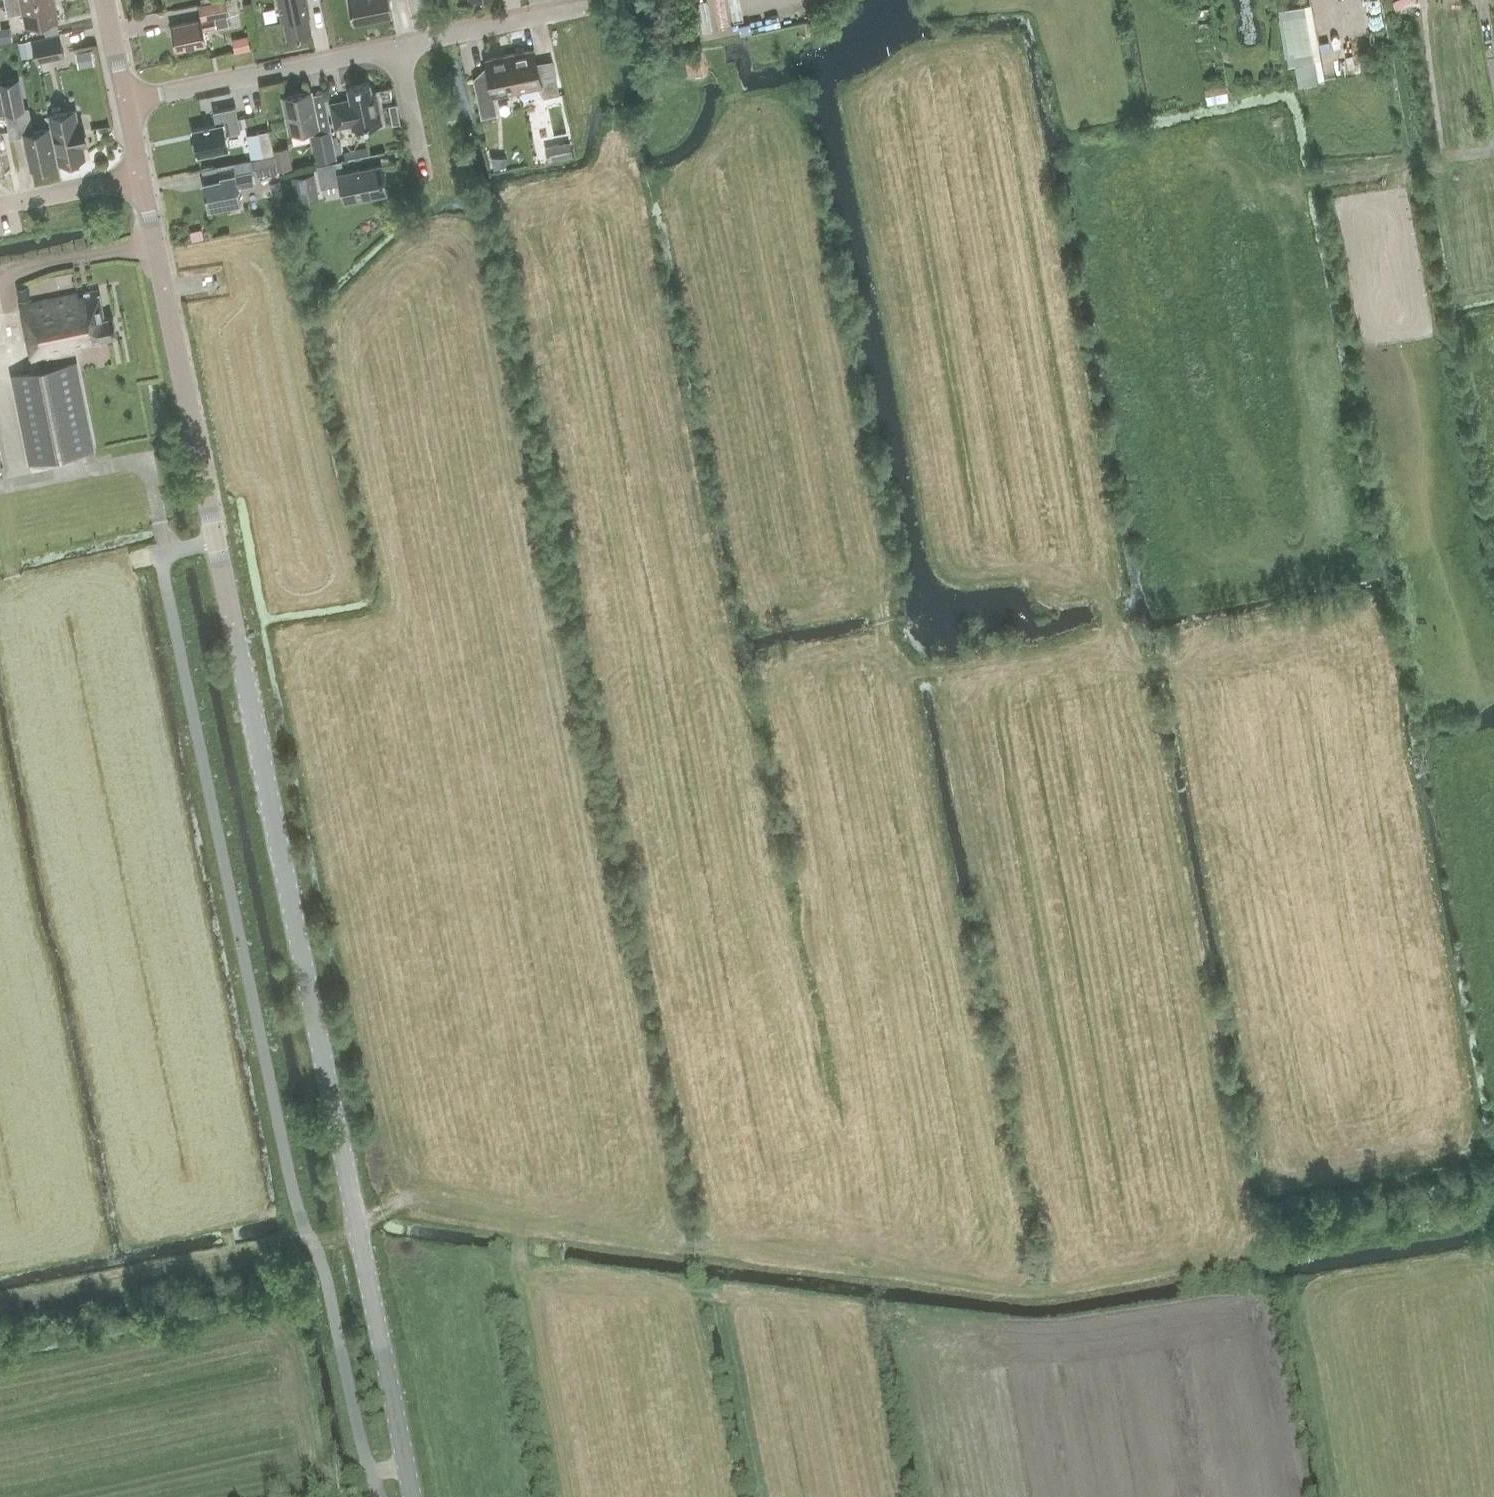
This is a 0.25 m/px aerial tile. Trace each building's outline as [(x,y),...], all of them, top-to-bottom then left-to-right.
[(54,0),(34,0),(6,6),(8,15),(24,12),(27,26),(58,20),(54,0)] [(224,1),(199,6),(201,19),(171,25),(176,51),(207,44),(204,30),(231,24),(229,16),(240,13),(237,0),(228,0),(224,1)] [(307,0),(278,0),(282,21),(284,21),(287,36),(311,32),(308,16),(310,15),(307,0)] [(354,23),(393,15),(390,0),(349,0),(354,23)] [(1299,63),(1303,84),(1330,79),(1315,3),(1282,10),(1293,64),(1299,63)] [(807,31),(819,29),(817,20),(806,22),(807,31)] [(0,29),(0,44),(11,42),(8,27),(1,29),(0,29)] [(37,62),(64,56),(60,34),(33,40),(37,62)] [(250,48),(248,37),(232,40),(235,52),(250,48)] [(22,56),(36,53),(33,40),(19,42),(22,56)] [(75,51),(77,59),(92,56),(91,48),(75,51)] [(557,93),(552,62),(536,65),(533,48),(509,53),(516,90),(536,86),(542,96),(557,93)] [(516,90),(509,53),(485,57),(486,65),(474,78),(482,117),(498,114),(494,94),(516,90)] [(19,78),(0,82),(0,85),(6,114),(25,110),(19,78)] [(353,128),(381,122),(375,90),(371,90),(369,81),(348,86),(350,98),(330,102),(335,127),(352,123),(353,128)] [(290,132),(318,126),(310,90),(282,96),(290,132)] [(394,124),(401,122),(397,103),(390,105),(394,124)] [(226,134),(241,131),(236,107),(214,112),(216,124),(193,129),(198,156),(229,149),(226,134)] [(85,157),(77,122),(75,109),(49,115),(59,163),(85,157)] [(31,169),(56,163),(49,128),(23,133),(31,169)] [(261,156),(273,154),(268,130),(256,132),(261,156)] [(338,158),(332,130),(311,135),(317,163),(338,158)] [(570,142),(558,145),(545,147),(548,160),(561,157),(573,154),(570,142)] [(273,150),(274,155),(274,156),(277,171),(293,168),(289,147),(273,150)] [(256,175),(277,171),(274,156),(274,155),(253,159),(256,175)] [(506,166),(506,156),(492,156),(495,168),(506,166)] [(345,198),(387,190),(381,164),(344,171),(342,160),(316,165),(321,187),(342,183),(345,198)] [(238,186),(253,184),(250,171),(221,177),(221,179),(204,183),(208,207),(240,201),(238,186)] [(316,186),(314,173),(296,176),(298,189),(316,186)] [(267,184),(273,204),(284,202),(279,181),(267,184)] [(201,230),(191,233),(193,240),(203,238),(201,230)] [(17,288),(19,300),(31,298),(29,285),(17,288)] [(95,448),(77,360),(50,366),(48,356),(93,347),(91,340),(117,335),(113,315),(105,317),(99,288),(21,305),(24,322),(10,325),(14,343),(28,340),(32,359),(41,357),(43,367),(11,374),(30,462),(95,448)]
